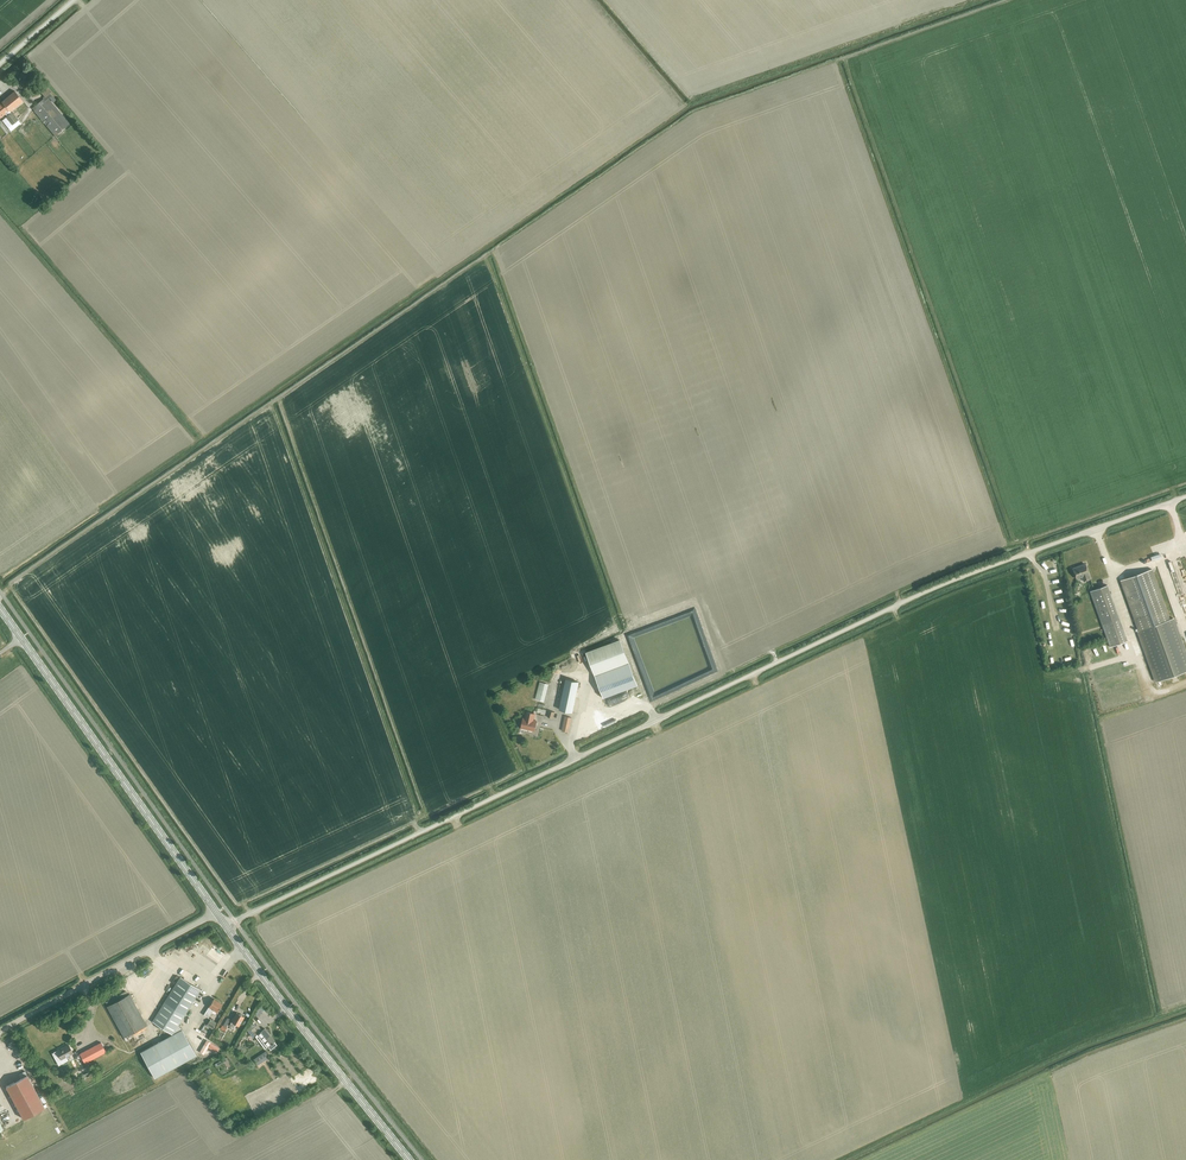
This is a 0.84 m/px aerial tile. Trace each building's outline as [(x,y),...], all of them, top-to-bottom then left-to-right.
[(20,73),(23,78),(29,74),(26,69),(20,73)] [(5,83),(12,80),(8,74),(0,78),(0,89),(7,85),(5,83)] [(53,102),(57,98),(45,84),(38,90),(45,98),(35,107),(58,134),(66,127),(45,102),(50,98),(53,102)] [(2,102),(0,103),(0,117),(5,114),(7,116),(5,117),(11,125),(18,120),(12,112),(11,113),(10,111),(23,101),(15,92),(2,102)] [(1084,581),(1090,578),(1089,574),(1085,564),(1073,568),(1077,579),(1082,577),(1084,581)] [(1120,580),(1138,631),(1137,631),(1155,682),(1185,671),(1185,652),(1174,618),(1170,619),(1152,569),(1120,580)] [(1090,591),(1110,647),(1127,641),(1119,618),(1107,585),(1090,591)] [(619,640),(586,652),(594,675),(603,698),(637,685),(628,662),(619,640)] [(1138,671),(1131,674),(1133,680),(1140,678),(1138,671)] [(559,709),(572,712),(579,682),(566,679),(559,709)] [(548,684),(541,682),(537,699),(544,701),(548,684)] [(537,721),(532,720),(534,713),(527,712),(525,718),(523,718),(521,728),(534,731),(537,721)] [(562,730),(568,732),(571,717),(565,716),(562,730)] [(158,975),(165,973),(162,966),(155,968),(158,975)] [(180,977),(152,1022),(173,1034),(200,989),(180,977)] [(107,1006),(126,1041),(131,1038),(129,1035),(146,1026),(129,994),(107,1006)] [(213,998),(203,1014),(209,1018),(214,1010),(217,1012),(222,1004),(213,998)] [(235,1023),(238,1026),(244,1016),(236,1012),(233,1018),(232,1017),(230,1020),(231,1021),(229,1026),(232,1028),(235,1023)] [(220,1028),(225,1031),(227,1027),(226,1026),(229,1020),(226,1018),(220,1028)] [(209,1027),(212,1029),(216,1023),(210,1019),(206,1025),(207,1025),(206,1027),(208,1028),(209,1027)] [(257,1025),(251,1030),(255,1036),(257,1034),(260,1038),(259,1039),(260,1041),(262,1040),(267,1047),(268,1046),(270,1050),(277,1045),(274,1041),(275,1041),(265,1029),(262,1031),(257,1025)] [(155,1078),(196,1055),(182,1029),(173,1033),(173,1034),(172,1034),(140,1052),(155,1078)] [(206,1040),(199,1051),(204,1054),(208,1047),(216,1051),(219,1047),(214,1045),(213,1046),(210,1044),(210,1043),(206,1040)] [(79,1053),(85,1063),(106,1051),(101,1042),(79,1053)] [(68,1044),(52,1053),(57,1062),(73,1053),(68,1044)] [(266,1051),(254,1059),(258,1065),(270,1057),(266,1051)] [(6,1086),(24,1119),(45,1107),(27,1075),(6,1086)]
